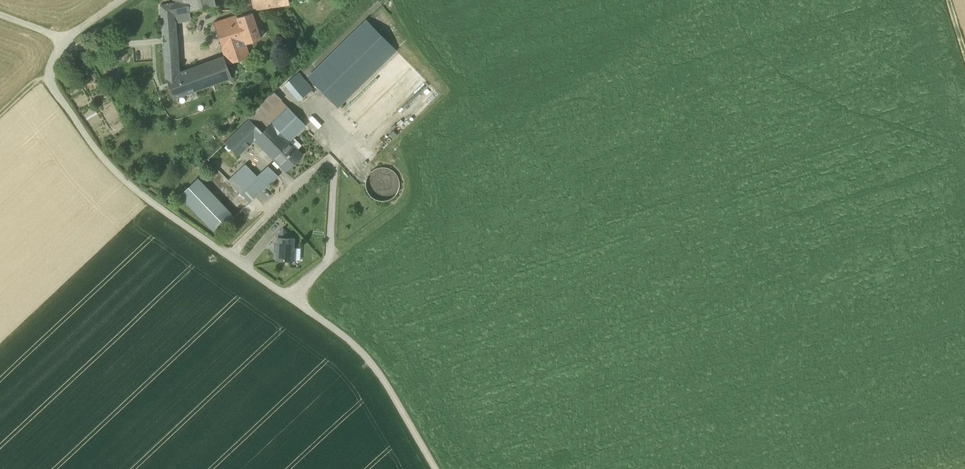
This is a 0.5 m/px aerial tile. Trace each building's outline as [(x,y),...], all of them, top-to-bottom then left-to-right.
[(187,1),(189,13),(190,13),(190,12),(215,7),(214,0),(187,0),(187,1)] [(253,10),(289,5),(288,0),(251,0),(251,1),(253,10)] [(189,13),(187,1),(173,3),(160,6),(163,38),(175,38),(174,23),(174,22),(173,16),(189,13)] [(174,22),(174,23),(191,20),(189,13),(173,16),(174,22)] [(214,25),(227,65),(250,58),(245,44),(260,39),(252,13),(240,17),(237,18),(232,19),(214,25)] [(309,78),(337,107),(339,105),(395,50),(367,21),(309,78)] [(178,74),(176,45),(163,46),(166,78),(174,100),(232,78),(223,57),(178,74)] [(285,85),(299,101),(311,90),(298,74),(285,85)] [(247,118),(249,119),(225,143),(238,157),(255,139),(273,157),(288,143),(305,126),(287,107),(274,93),(247,118)] [(273,157),(287,171),(301,157),(288,143),(273,157)] [(277,176),(271,169),(268,166),(257,176),(245,165),(237,172),(228,181),(242,196),(249,203),(277,176)] [(400,185),(399,181),(398,178),(397,175),(395,173),(392,171),(390,169),(387,168),(383,167),(380,168),(377,168),(374,170),(371,172),(369,174),(367,177),(366,180),(365,183),(365,186),(366,189),(367,192),(369,195),(371,197),(374,199),(377,201),(380,201),(383,202),(387,201),(390,200),(392,198),(395,196),(397,194),(398,191),(399,188),(400,185)] [(180,196),(217,234),(234,217),(198,179),(180,196)] [(278,233),(278,238),(288,238),(288,234),(283,229),(278,233)] [(276,260),(292,260),(293,238),(288,238),(278,238),(277,238),(277,244),(274,244),(274,251),(276,251),(276,260)]
